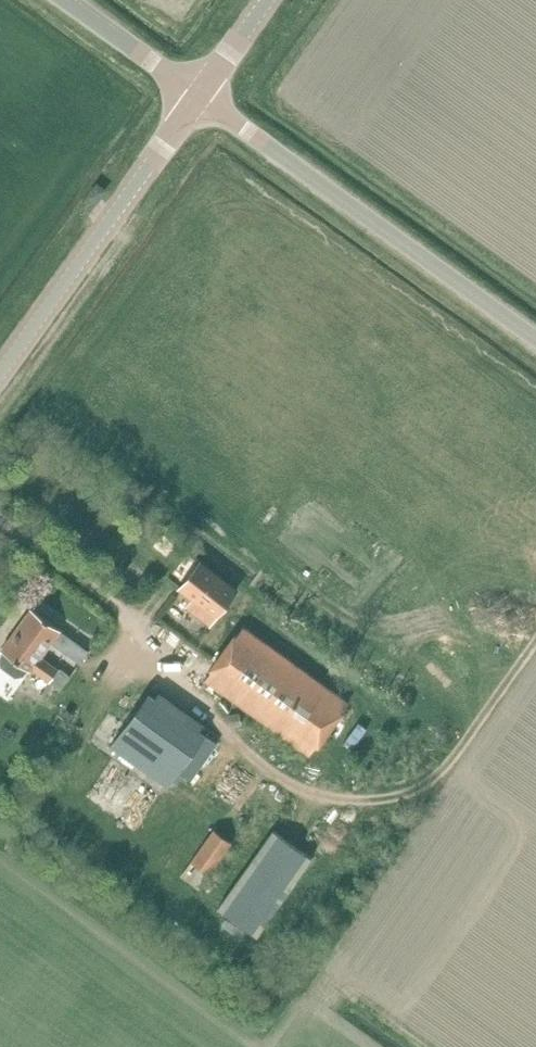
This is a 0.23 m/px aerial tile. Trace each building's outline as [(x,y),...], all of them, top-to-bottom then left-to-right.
[(98,185),(90,196),(98,202),(106,191),(98,185)] [(235,590),(197,563),(179,589),(196,601),(190,609),(211,624),(235,590)] [(5,651),(0,657),(1,665),(16,675),(24,674),(28,668),(31,670),(32,668),(48,679),(57,667),(41,655),(60,628),(32,608),(2,649),(5,651)] [(244,626),(237,635),(205,680),(310,754),(348,701),(244,626)] [(81,645),(73,657),(81,663),(89,651),(81,645)] [(149,693),(111,746),(168,788),(179,773),(191,781),(218,743),(200,730),(204,725),(159,693),(155,698),(149,693)] [(213,827),(182,873),(200,885),(231,839),(213,827)] [(273,828),(218,906),(257,934),(312,856),(273,828)]
